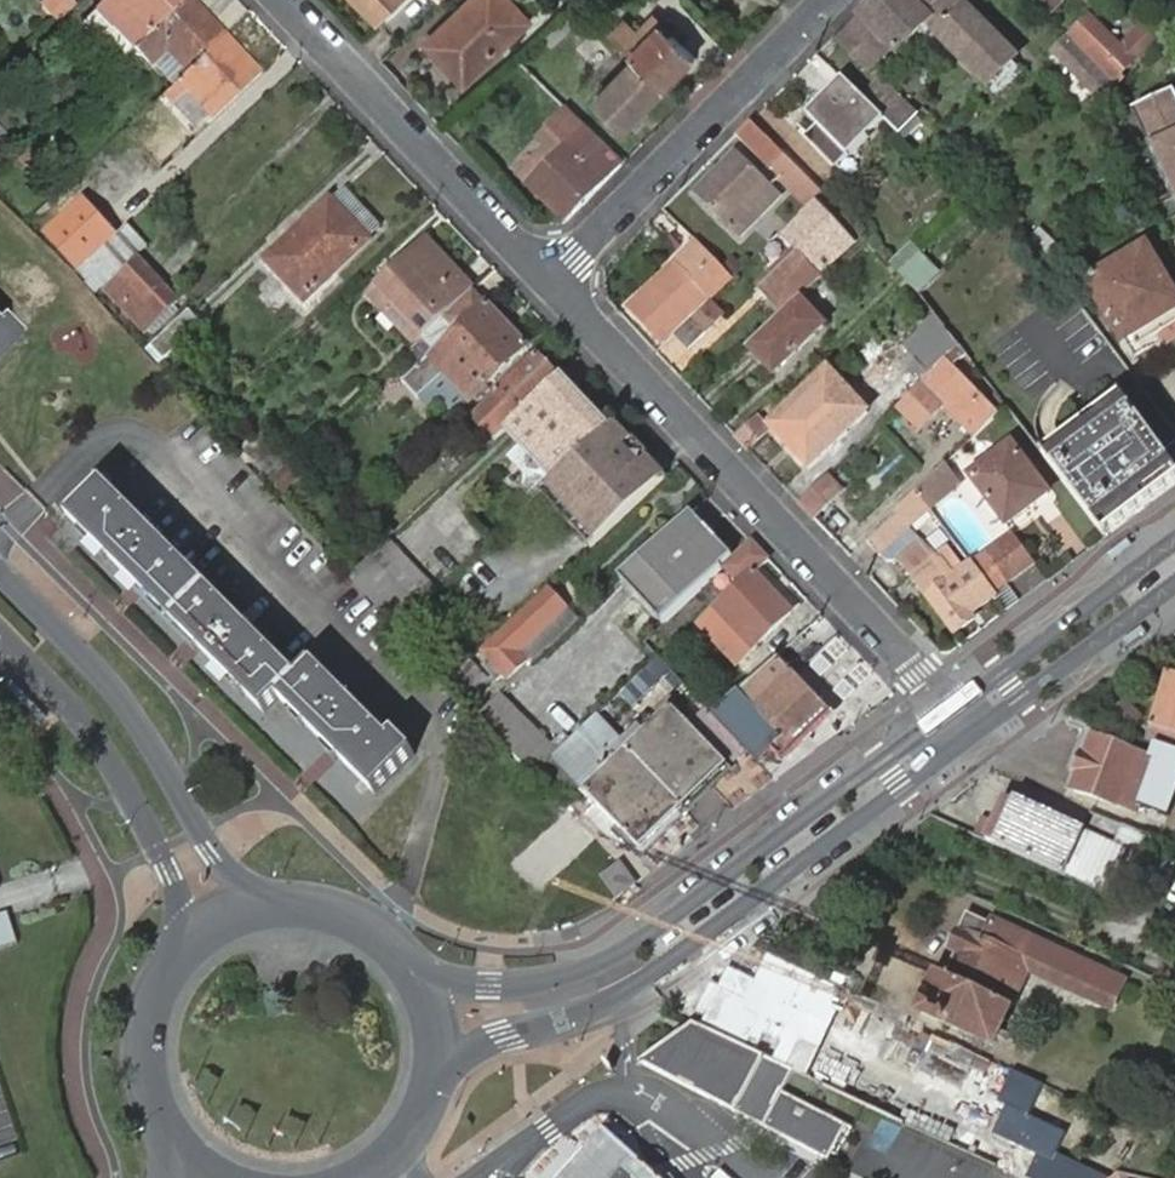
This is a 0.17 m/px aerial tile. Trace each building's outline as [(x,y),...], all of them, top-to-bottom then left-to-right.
[(51,21),(66,9),(58,0),(41,0),(37,4),(51,21)] [(116,61),(129,48),(180,0),(97,0),(89,8),(90,9),(78,20),(116,61)] [(180,73),(221,36),(188,0),(180,0),(129,48),(142,63),(156,49),(180,73)] [(386,33),(418,1),(417,0),(355,0),(386,33)] [(531,24),(507,0),(478,0),(430,48),(467,85),(531,24)] [(871,77),(894,54),(903,61),(932,33),(897,0),(878,0),(853,26),(858,30),(842,47),(871,77)] [(932,33),(991,90),(1015,66),(946,0),(897,0),(932,33)] [(1051,20),(1070,0),(1029,0),(1051,20)] [(591,15),(581,5),(541,44),(550,53),(591,15)] [(657,18),(638,37),(647,46),(666,28),(657,18)] [(1093,19),(1066,47),(1100,81),(1126,52),(1093,19)] [(627,24),(613,37),(640,64),(667,90),(697,62),(666,28),(647,46),(638,37),(627,24)] [(1159,48),(1161,46),(1146,31),(1134,45),(1148,60),(1159,48)] [(592,32),(578,50),(600,68),(615,50),(592,32)] [(165,86),(157,94),(166,103),(183,88),(208,115),(255,73),(221,36),(180,73),(165,86)] [(1103,108),(1115,95),(1100,81),(1066,47),(1052,62),(1103,108)] [(142,63),(165,86),(180,73),(156,49),(142,63)] [(667,90),(640,64),(600,103),(626,130),(667,90)] [(926,149),(931,149),(939,141),(879,83),(869,94),(896,120),(910,133),(926,149)] [(839,170),(885,125),(861,101),(845,85),(811,119),(829,139),(818,149),(839,170)] [(183,88),(166,103),(192,129),(208,115),(183,88)] [(1174,93),(1132,114),(1174,198),(1174,95),(1174,93)] [(885,125),(901,141),(910,133),(896,120),(869,94),(861,101),(885,125)] [(587,131),(528,187),(537,197),(596,141),(587,131)] [(820,194),(762,137),(751,148),(809,205),(811,203),(820,194)] [(537,197),(566,227),(623,169),(596,141),(537,197)] [(737,159),(699,199),(740,241),(779,204),(737,159)] [(72,262),(108,230),(77,197),(43,230),(72,262)] [(303,298),(374,230),(343,197),(332,207),(326,202),(266,258),(303,298)] [(809,205),(780,234),(805,261),(774,292),(792,310),(800,301),(824,277),(820,274),(851,244),(811,203),(809,205)] [(124,225),(112,236),(128,253),(140,243),(124,225)] [(1050,266),(1051,268),(1061,258),(1035,234),(1025,244),(1050,266)] [(1122,272),(1155,257),(1148,242),(1114,258),(1122,272)] [(424,337),(472,292),(428,245),(370,300),(387,318),(397,308),(424,337)] [(734,281),(698,245),(632,311),(668,348),(677,340),(712,303),(734,281)] [(1155,257),(1122,272),(1097,283),(1131,352),(1162,337),(1169,351),(1174,348),(1174,296),(1155,257)] [(104,287),(143,329),(175,301),(135,258),(104,287)] [(897,319),(920,295),(904,277),(880,302),(897,319)] [(525,350),(472,292),(424,337),(420,341),(429,350),(451,330),(455,336),(429,359),(427,358),(403,382),(419,399),(444,376),(469,401),(525,350)] [(787,314),(752,350),(777,376),(826,327),(800,301),(792,310),(787,314)] [(712,303),(677,340),(692,353),(727,317),(712,303)] [(387,318),(414,346),(420,341),(424,337),(397,308),(387,318)] [(169,327),(148,345),(161,358),(198,324),(186,311),(169,327)] [(931,377),(961,348),(948,332),(918,362),(931,377)] [(10,347),(0,337),(0,357),(10,347)] [(982,435),(1000,418),(956,370),(969,358),(961,348),(931,377),(893,413),(914,435),(940,410),(958,427),(966,419),(982,435)] [(535,357),(488,400),(512,425),(557,383),(535,357)] [(557,383),(512,425),(505,431),(520,448),(531,460),(528,463),(529,473),(540,475),(543,472),(552,483),(610,428),(579,394),(564,377),(557,383)] [(822,387),(773,432),(810,471),(858,425),(822,387)] [(1174,476),(1174,468),(1123,400),(1063,446),(1045,459),(1048,464),(1107,538),(1148,507),(1143,500),(1174,476)] [(761,420),(739,441),(751,453),(773,432),(761,420)] [(661,481),(610,428),(552,483),(542,493),(592,546),(661,481)] [(250,440),(267,459),(278,449),(261,430),(250,440)] [(970,478),(1008,526),(1050,493),(1011,444),(970,478)] [(293,459),(268,482),(276,491),(301,468),(293,459)] [(957,484),(946,469),(935,479),(946,493),(957,484)] [(1174,487),(1174,476),(1143,500),(1148,507),(1174,487)] [(826,477),(798,504),(814,520),(842,494),(826,477)] [(63,512),(260,711),(275,697),(332,753),(370,792),(410,750),(390,732),(386,736),(310,658),(291,677),(98,478),(63,512)] [(928,510),(946,493),(935,479),(934,480),(917,495),(928,510)] [(941,564),(938,560),(938,561),(908,529),(928,510),(917,495),(896,515),(899,519),(869,546),(881,560),(888,553),(915,581),(916,582),(941,564)] [(449,536),(452,533),(423,507),(398,536),(446,578),(469,552),(449,536)] [(708,528),(693,512),(685,520),(699,535),(708,528)] [(694,598),(723,571),(729,566),(716,552),(723,545),(708,528),(699,535),(685,520),(622,580),(664,626),(694,598)] [(361,543),(371,555),(391,537),(381,525),(361,543)] [(1028,571),(1006,543),(987,559),(1008,586),(1028,571)] [(755,575),(769,563),(751,544),(736,559),(729,566),(723,571),(741,589),(718,611),(699,629),(736,668),(755,650),(790,615),(755,575)] [(729,566),(736,559),(723,545),(716,552),(729,566)] [(380,620),(390,630),(415,610),(368,558),(344,580),(355,592),(380,620)] [(973,614),(1008,586),(987,559),(967,573),(960,564),(950,573),(943,564),(940,560),(938,560),(941,564),(916,582),(917,584),(957,635),(976,620),(973,614)] [(509,682),(526,664),(519,656),(565,611),(548,592),(483,652),(492,663),(488,666),(502,681),(506,678),(509,682)] [(526,664),(529,666),(576,623),(565,611),(519,656),(526,664)] [(467,661),(450,678),(471,701),(481,691),(476,686),(483,679),(467,661)] [(1145,743),(1154,746),(1174,754),(1174,679),(1169,677),(1145,743)] [(832,723),(791,678),(753,712),(737,695),(714,716),(771,776),(786,764),(832,723)] [(518,762),(526,772),(552,756),(557,751),(501,692),(475,717),(491,734),(509,752),(518,762)] [(673,705),(626,750),(683,807),(731,764),(673,705)] [(639,847),(683,807),(626,750),(596,715),(585,725),(557,751),(552,756),(563,766),(587,743),(604,760),(611,753),(618,759),(585,789),(571,802),(618,851),(632,838),(639,847)] [(1090,740),(1070,791),(1136,817),(1140,807),(1165,817),(1174,789),(1174,754),(1154,746),(1148,762),(1090,740)] [(1011,802),(1001,825),(1013,831),(1024,808),(1011,802)] [(1001,825),(992,844),(1123,902),(1147,843),(1119,831),(1113,848),(1024,808),(1013,831),(1001,825)] [(600,879),(616,902),(637,887),(620,865),(600,879)] [(0,918),(0,951),(20,947),(14,915),(0,918)] [(961,956),(949,979),(1013,1009),(1017,1000),(1003,992),(1011,975),(1025,983),(1029,974),(1114,1013),(1127,984),(996,925),(994,928),(970,916),(952,952),(961,956)] [(1017,1000),(1025,983),(1011,975),(1003,992),(1017,1000)] [(1013,1009),(949,979),(945,988),(937,984),(923,1012),(995,1045),(1013,1009)] [(695,1022),(642,1062),(830,1158),(847,1125),(818,1111),(830,1084),(794,1068),(713,1031),(695,1022)] [(1035,1085),(942,1046),(915,1110),(1005,1147),(998,1165),(1030,1177),(1068,1177),(1074,1164),(1012,1139),(1035,1085)] [(617,1160),(603,1148),(578,1177),(639,1177),(617,1160)]
